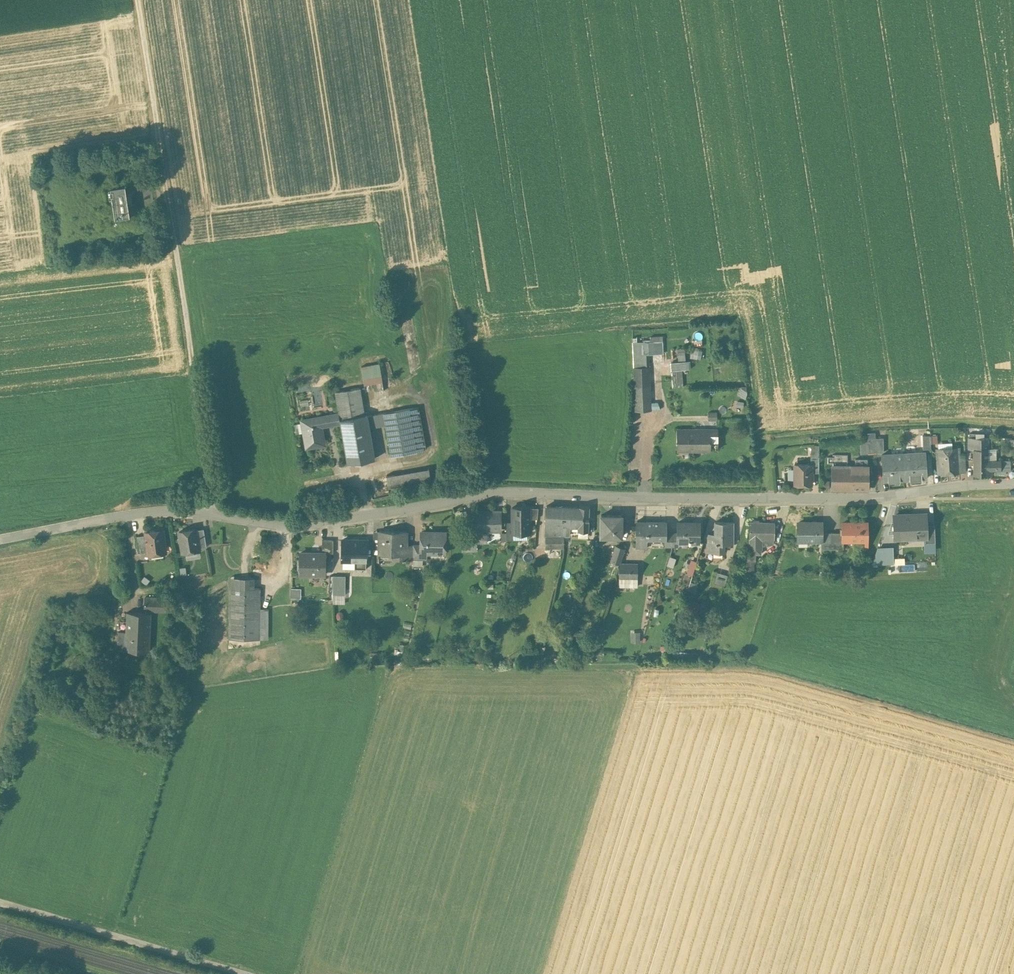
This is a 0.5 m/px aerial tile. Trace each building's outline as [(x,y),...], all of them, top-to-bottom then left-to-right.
[(130,187),(114,189),(118,221),(134,218),(133,207),(137,206),(136,193),(132,193),(130,187)] [(663,341),(633,342),(634,354),(649,354),(663,353),(663,341)] [(691,347),(690,356),(700,358),(702,349),(691,347)] [(649,354),(634,354),(634,367),(649,366),(649,354)] [(380,364),(362,366),(364,384),(383,381),(380,364)] [(649,366),(634,367),(635,387),(649,386),(650,386),(649,366)] [(682,370),(672,370),(672,383),(683,382),(682,370)] [(649,386),(635,387),(636,410),(651,409),(650,409),(649,386)] [(360,387),(336,392),(339,413),(340,413),(341,420),(365,416),(360,387)] [(747,393),(740,389),(737,394),(745,399),(747,393)] [(418,407),(383,413),(385,424),(390,456),(425,450),(418,407)] [(339,413),(302,420),(303,424),(307,448),(326,445),(323,428),(323,426),(341,422),(341,420),(340,413),(339,413)] [(383,413),(368,415),(370,427),(385,424),(383,413)] [(365,416),(341,420),(341,422),(348,463),(376,458),(370,427),(368,415),(365,416)] [(710,429),(689,429),(688,431),(677,431),(677,449),(696,449),(696,450),(711,450),(710,429)] [(930,436),(922,436),(923,450),(931,450),(930,436)] [(988,438),(968,437),(968,449),(973,449),(973,461),(988,461),(988,438)] [(876,452),(875,438),(867,439),(868,453),(876,453),(876,452)] [(883,438),(875,438),(876,452),(876,453),(884,452),(883,438)] [(958,448),(937,450),(938,460),(958,459),(958,448)] [(925,452),(903,453),(905,476),(905,479),(906,479),(906,476),(912,476),(913,479),(927,478),(925,452)] [(903,453),(882,455),(883,481),(897,480),(897,476),(905,476),(903,453)] [(819,456),(811,456),(811,464),(811,472),(819,472),(819,456)] [(959,471),(958,460),(938,460),(938,472),(959,471)] [(988,461),(973,461),(973,475),(991,475),(991,469),(988,469),(988,461)] [(1010,461),(988,461),(988,469),(991,469),(1000,469),(1000,470),(1010,470),(1010,461)] [(811,464),(795,464),(795,484),(811,484),(811,472),(811,464)] [(852,466),(833,466),(833,488),(852,489),(852,466)] [(856,466),(852,466),(852,489),(867,489),(867,466),(856,466)] [(430,469),(394,475),(396,486),(431,480),(430,469)] [(394,475),(387,476),(389,487),(396,486),(394,475)] [(580,524),(557,523),(556,536),(567,536),(572,536),(573,527),(581,527),(581,531),(590,531),(590,505),(581,505),(581,506),(580,524)] [(557,506),(549,506),(549,523),(557,523),(557,506)] [(581,506),(557,506),(557,523),(580,524),(581,506)] [(530,507),(512,507),(512,522),(512,533),(513,533),(530,532),(530,507)] [(500,530),(500,511),(476,511),(476,534),(476,542),(486,542),(486,530),(500,530)] [(925,514),(894,515),(895,538),(926,537),(926,525),(925,514)] [(622,515),(601,515),(601,535),(621,536),(622,515)] [(666,521),(639,520),(639,546),(648,546),(649,535),(665,535),(666,535),(666,529),(666,521)] [(702,521),(678,521),(678,530),(678,535),(682,535),(682,543),(702,544),(702,521)] [(733,522),(717,521),(717,534),(710,533),(710,551),(725,552),(725,543),(733,543),(733,522)] [(777,522),(752,521),(751,552),(760,552),(763,552),(763,537),(777,537),(777,522)] [(825,521),(800,521),(800,538),(823,539),(823,531),(825,531),(825,521)] [(868,522),(845,522),(844,532),(844,539),(845,539),(868,539),(868,522)] [(557,523),(549,523),(549,536),(556,536),(557,523)] [(934,524),(926,525),(926,537),(926,543),(935,542),(934,524)] [(204,528),(196,530),(199,548),(207,546),(204,528)] [(196,529),(179,531),(183,552),(199,550),(199,548),(196,530),(196,529)] [(678,535),(678,530),(672,529),(672,543),(682,543),(682,535),(678,535)] [(163,530),(146,532),(146,535),(148,552),(149,554),(165,551),(163,530)] [(407,530),(379,530),(379,552),(394,552),(394,557),(404,557),(404,544),(406,544),(407,530)] [(447,531),(423,531),(423,544),(423,551),(427,551),(437,551),(437,547),(446,547),(447,531)] [(825,531),(823,531),(823,539),(823,548),(833,548),(833,531),(825,531)] [(844,532),(833,531),(833,548),(845,548),(845,539),(844,539),(844,532)] [(476,534),(463,534),(463,551),(476,551),(476,542),(476,534)] [(146,535),(136,536),(138,553),(148,552),(146,535)] [(882,536),(883,545),(893,544),(891,535),(882,536)] [(556,536),(549,536),(548,547),(567,547),(567,536),(556,536)] [(368,540),(343,539),(343,558),(355,558),(355,567),(366,568),(367,558),(368,540)] [(333,540),(322,540),(322,553),(333,553),(333,540)] [(406,544),(404,544),(404,557),(413,557),(413,544),(406,544)] [(415,544),(413,544),(413,557),(413,559),(427,559),(427,551),(423,551),(423,544),(415,544)] [(616,545),(611,561),(619,563),(624,548),(616,545)] [(892,547),(878,548),(873,563),(893,562),(892,547)] [(186,554),(188,560),(198,557),(196,551),(186,554)] [(326,555),(312,554),(312,552),(301,552),(300,573),(326,574),(326,555)] [(693,572),(696,560),(692,559),(688,571),(693,572)] [(746,570),(754,571),(755,560),(746,560),(746,570)] [(637,564),(619,563),(619,585),(637,585),(637,564)] [(728,573),(714,569),(710,582),(724,587),(728,573)] [(346,575),(333,575),(333,594),(345,595),(346,575)] [(254,578),(230,578),(229,588),(254,589),(254,578)] [(698,589),(690,586),(686,598),(694,601),(698,589)] [(254,589),(229,588),(229,640),(259,640),(259,609),(259,589),(254,589)] [(164,596),(145,595),(144,611),(164,612),(164,596)] [(269,609),(259,609),(259,640),(268,640),(269,609)] [(151,613),(127,612),(126,632),(125,649),(150,648),(151,613)] [(504,636),(496,635),(494,647),(500,649),(502,649),(504,636)] [(704,644),(695,641),(690,655),(700,658),(704,644)] [(500,654),(494,653),(492,662),(500,663),(501,655),(500,654)] [(118,656),(108,655),(106,668),(119,670),(120,662),(117,662),(118,656)]
